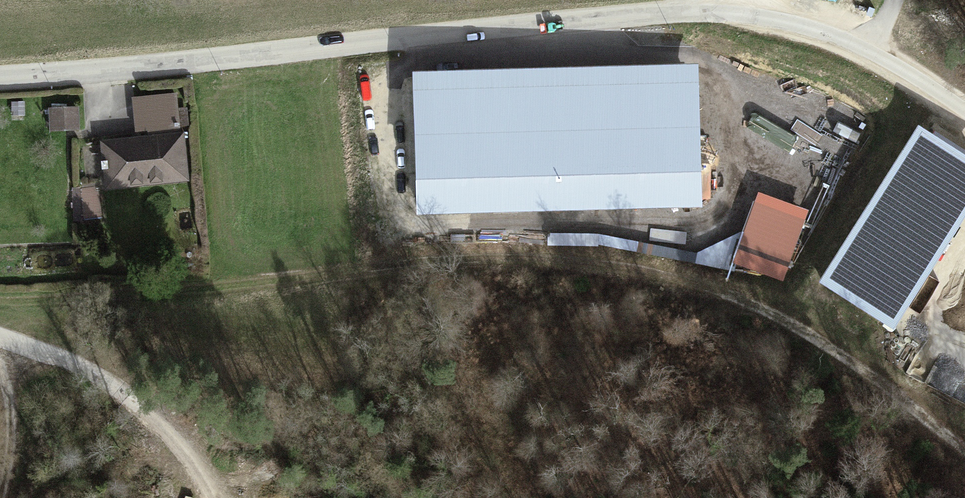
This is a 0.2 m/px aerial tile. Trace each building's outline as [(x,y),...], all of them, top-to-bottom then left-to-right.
[(699,64),(412,72),(417,215),(702,208),(699,64)] [(137,141),(182,136),(179,97),(134,100),(137,141)] [(76,109),(54,109),(54,128),(76,128),(76,109)] [(918,128),(821,282),(895,328),(964,217),(964,157),(918,128)] [(137,141),(103,144),(107,187),(186,179),(182,136),(137,141)] [(806,212),(758,195),(735,261),(782,278),(806,212)]
